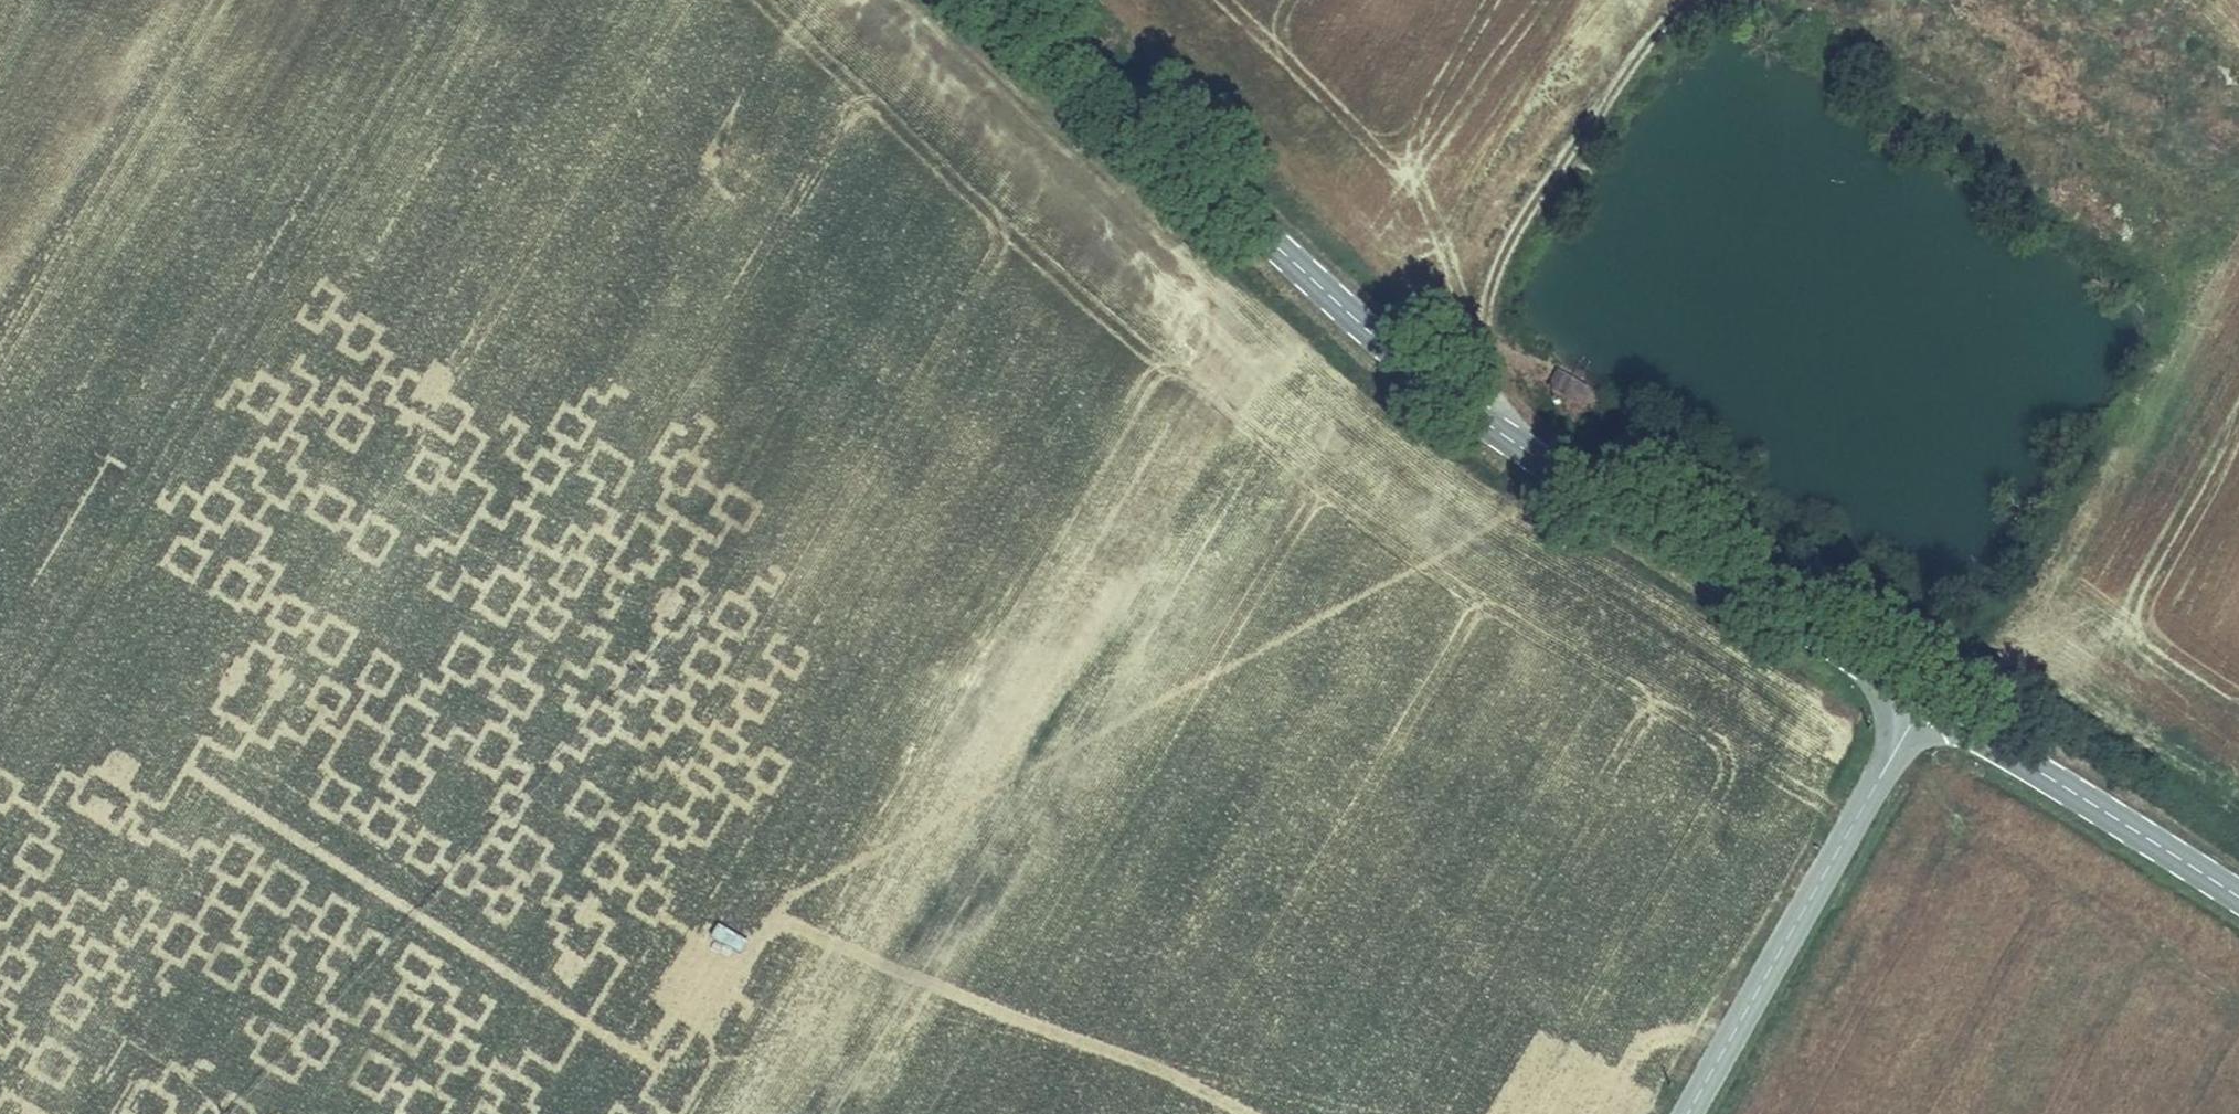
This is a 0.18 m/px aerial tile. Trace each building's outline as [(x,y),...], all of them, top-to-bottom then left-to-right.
[(1555,368),(1545,386),(1578,407),(1589,389),(1555,368)]
